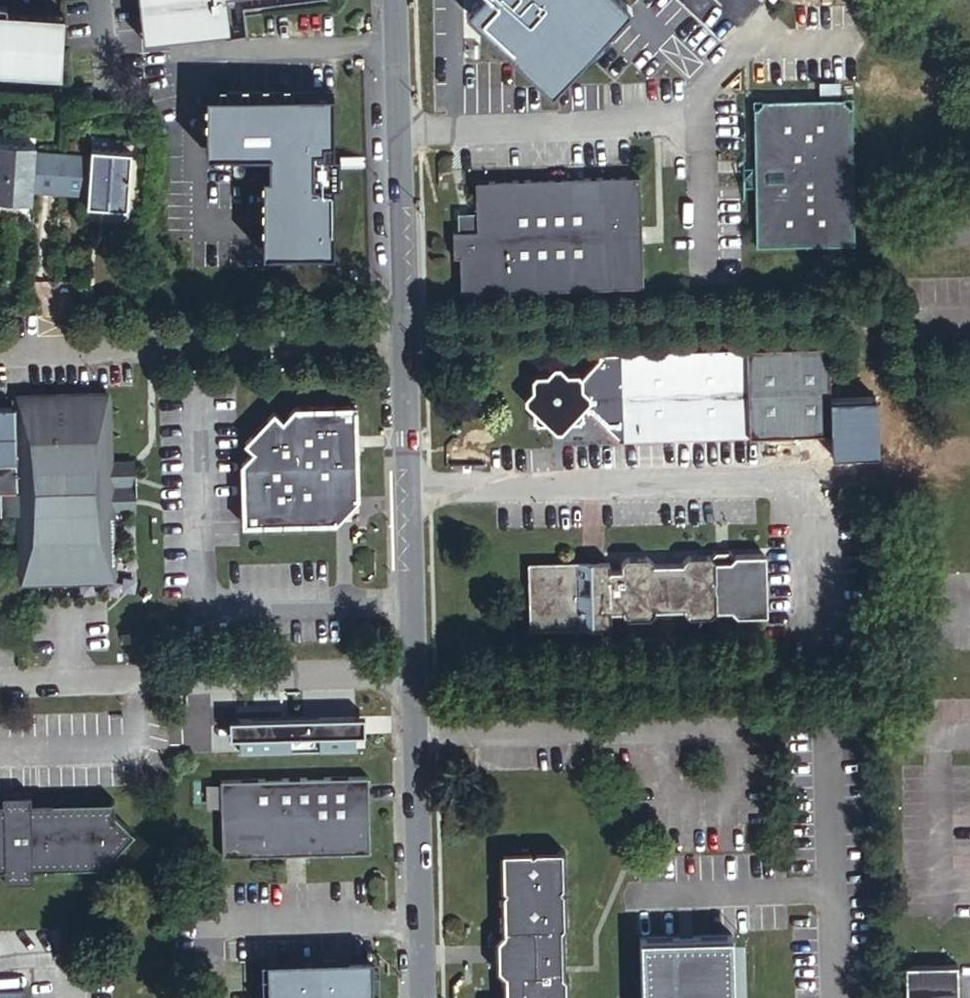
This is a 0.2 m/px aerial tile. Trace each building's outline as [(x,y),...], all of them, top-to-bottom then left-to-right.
[(143,35),(229,26),(225,0),(140,0),(143,35)] [(490,9),(559,72),(589,42),(584,37),(596,23),(601,27),(625,0),(499,0),(490,9)] [(58,74),(60,18),(0,15),(0,72),(58,74)] [(340,95),(213,99),(215,160),(272,158),(275,253),(342,251),(340,183),(347,183),(346,153),(342,153),(340,95)] [(761,183),(761,242),(860,238),(856,109),(844,99),(768,101),(758,111),(760,161),(749,172),(761,183)] [(63,189),(64,158),(40,157),(39,150),(0,146),(0,199),(37,201),(38,188),(63,189)] [(63,189),(90,189),(90,204),(131,205),(135,153),(93,151),(93,159),(64,158),(63,189)] [(462,251),(462,289),(643,283),(639,170),(479,175),(480,201),(480,223),(453,224),(453,251),(462,251)] [(452,201),(453,224),(480,223),(480,201),(452,201)] [(519,437),(526,436),(533,427),(546,426),(554,434),(560,435),(565,434),(570,432),(572,428),(570,419),(581,419),(603,441),(744,436),(771,411),(769,373),(746,350),(593,354),(594,360),(576,379),(571,374),(556,374),(554,379),(547,380),(538,380),(533,375),(519,375),(512,381),(512,394),(518,399),(518,414),(513,418),(513,431),(519,437)] [(540,368),(533,375),(538,380),(547,380),(554,379),(556,374),(549,366),(540,368)] [(13,493),(20,493),(21,514),(22,578),(115,576),(113,506),(112,481),(112,457),(110,390),(16,392),(17,404),(11,404),(13,493)] [(13,493),(11,404),(0,404),(0,493),(1,493),(13,493)] [(248,461),(250,521),(281,519),(281,524),(304,524),(304,520),(349,519),(350,511),(357,501),(367,501),(364,454),(370,453),(370,433),(365,432),(364,404),(300,405),(291,416),(281,408),(250,441),(260,449),(248,461)] [(546,444),(554,434),(546,426),(533,427),(526,436),(533,444),(537,444),(546,444)] [(130,456),(112,457),(112,481),(131,481),(130,468),(130,456)] [(131,505),(131,481),(112,481),(113,506),(131,505)] [(13,493),(1,493),(2,515),(21,514),(20,493),(13,493)] [(714,591),(714,609),(723,619),(752,618),(750,552),(720,554),(712,562),(714,582),(714,591)] [(700,607),(699,590),(699,581),(699,566),(686,554),(661,555),(654,564),(620,565),(610,556),(587,556),(576,570),(578,576),(563,576),(557,571),(533,572),(530,577),(512,577),(507,572),(486,573),(479,580),(480,630),(486,637),(509,637),(514,630),(531,631),(536,637),(560,636),(569,626),(568,618),(580,617),(585,622),(616,622),(621,615),(651,613),(657,621),(689,619),(700,607)] [(699,590),(714,591),(714,582),(699,581),(699,590)] [(220,765),(223,844),(372,840),(369,761),(220,765)] [(24,805),(2,805),(4,842),(24,841),(24,858),(107,856),(106,842),(128,821),(106,804),(105,789),(23,791),(24,805)] [(556,997),(567,997),(566,968),(563,840),(497,843),(500,925),(493,929),(494,966),(502,973),(502,997),(556,997)] [(639,936),(641,997),(735,997),(732,932),(639,936)] [(902,967),(903,997),(954,997),(953,965),(902,967)] [(272,997),(377,997),(376,969),(271,971),(272,997)] [(0,984),(0,997),(30,997),(30,983),(0,984)]
